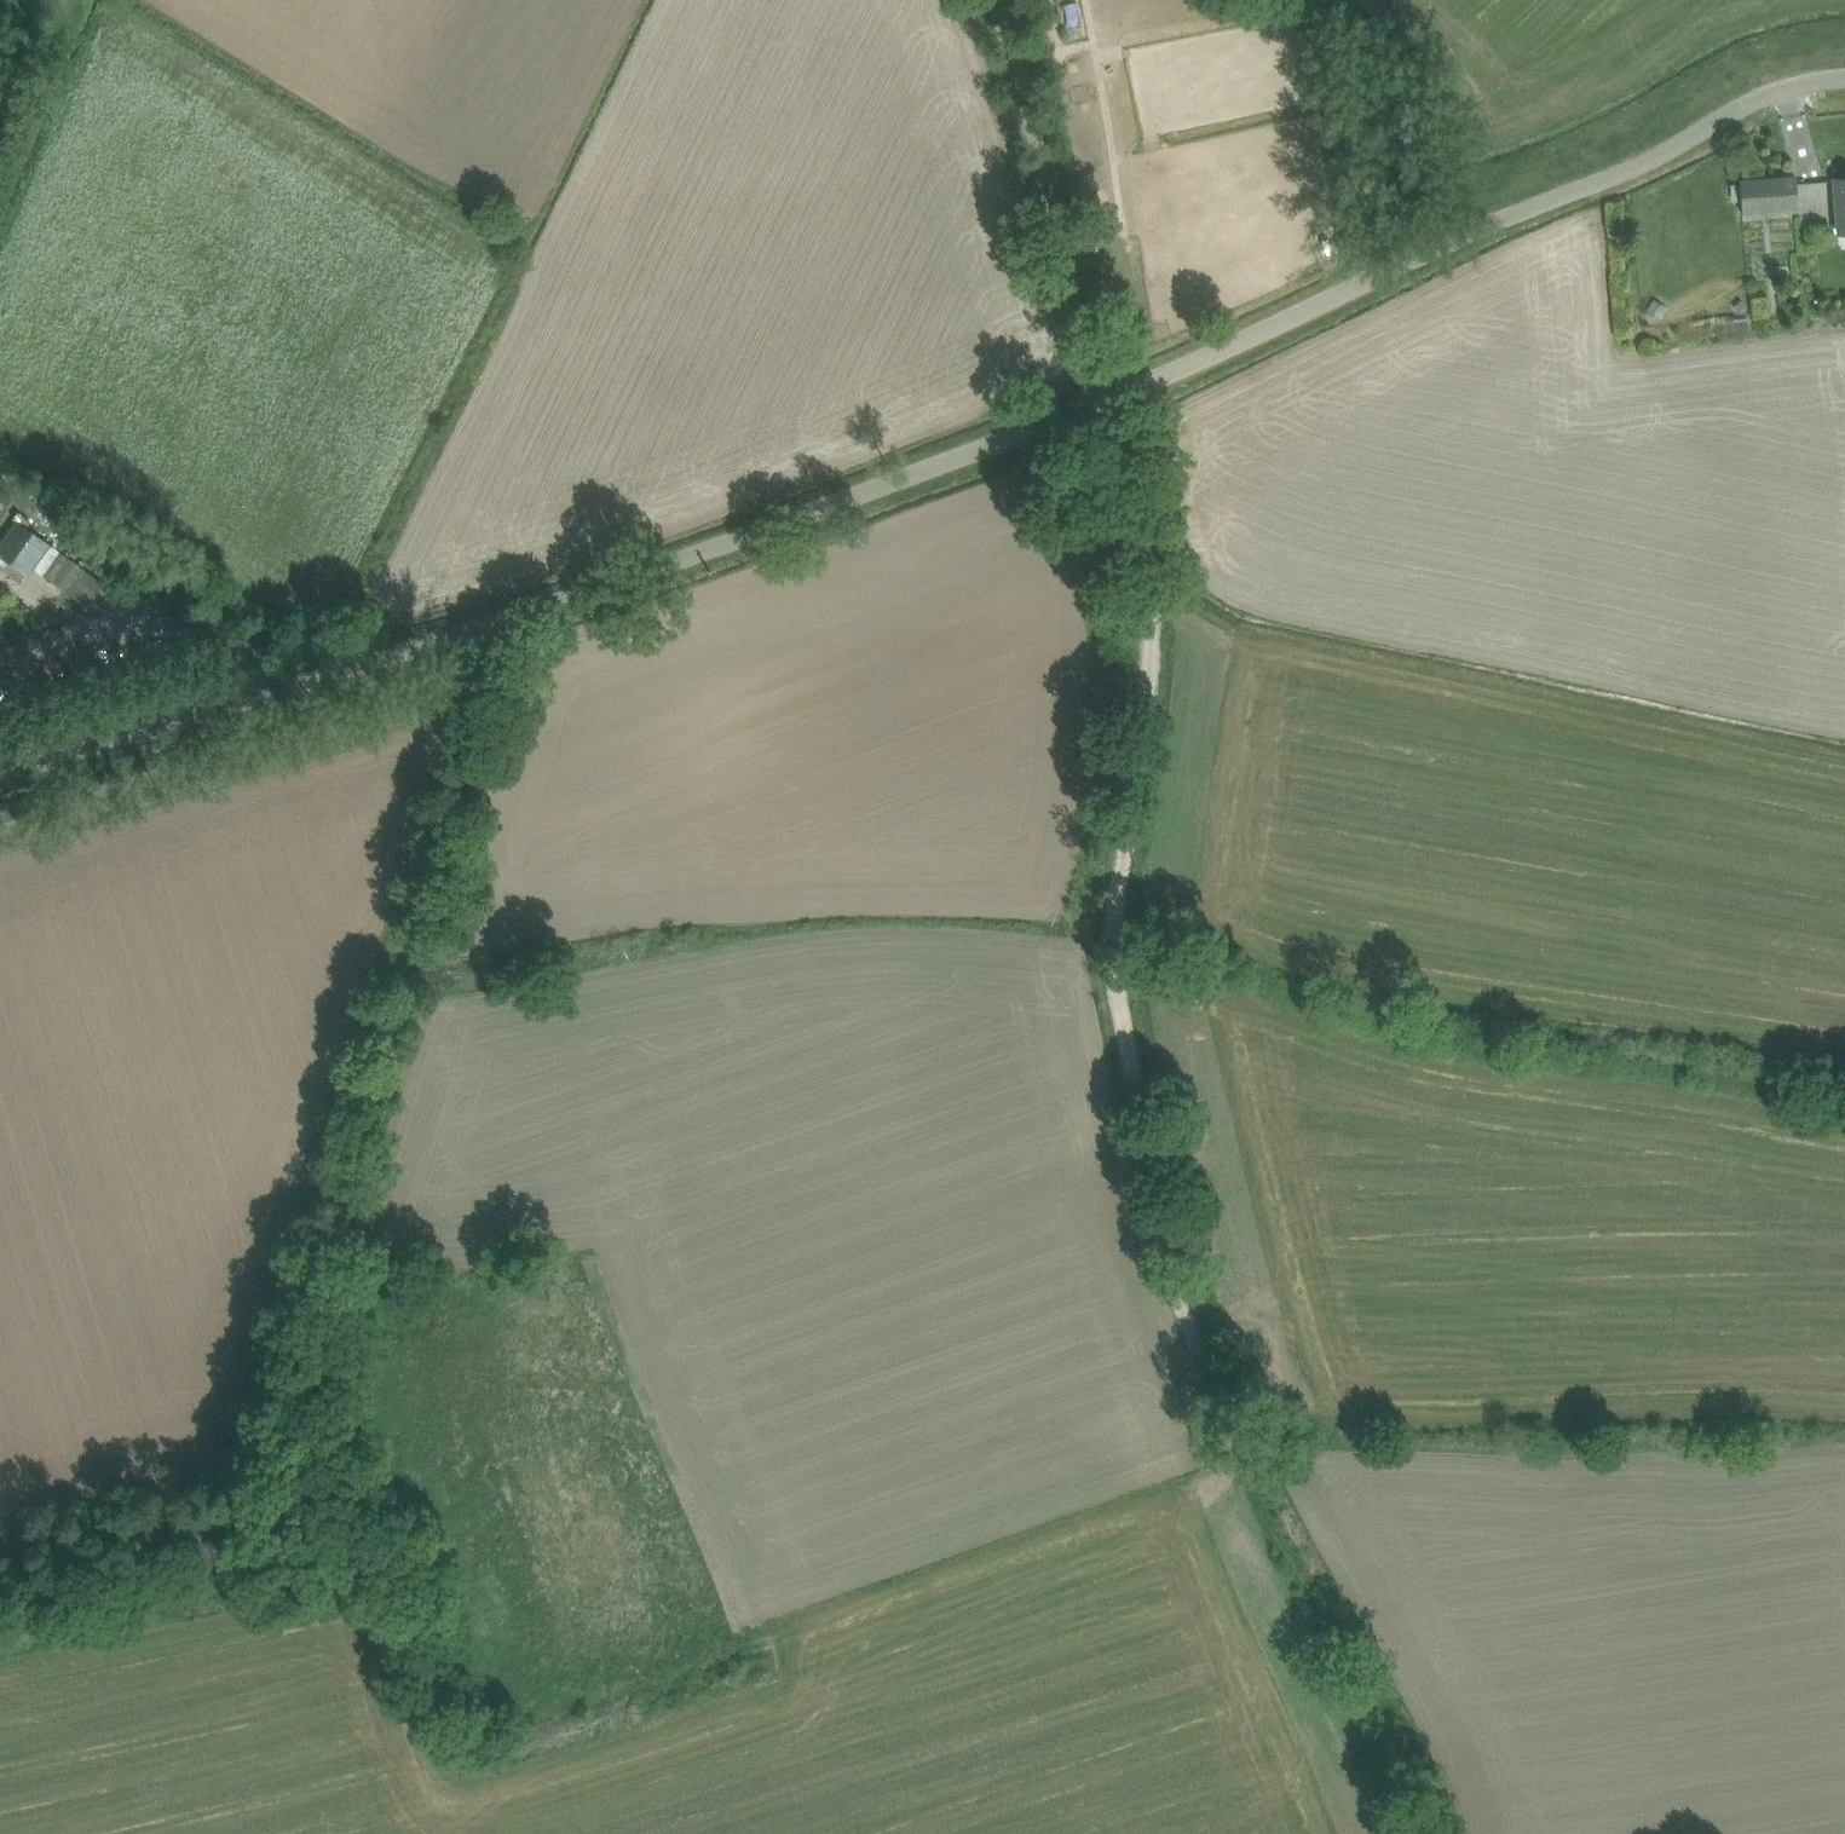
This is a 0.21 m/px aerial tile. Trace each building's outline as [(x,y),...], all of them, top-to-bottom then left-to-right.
[(1740,183),(1731,184),(1732,201),(1742,201),(1742,213),(1799,209),(1796,175),(1740,179),(1740,183)] [(1839,233),(1844,232),(1844,178),(1835,179),(1839,233)] [(1650,304),(1646,310),(1659,319),(1667,307),(1654,298),(1650,304)] [(1741,299),(1733,306),(1741,315),(1749,308),(1741,299)] [(0,545),(0,554),(26,573),(27,574),(31,567),(35,570),(53,545),(49,542),(27,526),(31,521),(18,511),(14,517),(18,520),(0,545)] [(35,570),(56,585),(74,560),(53,545),(35,570)]
